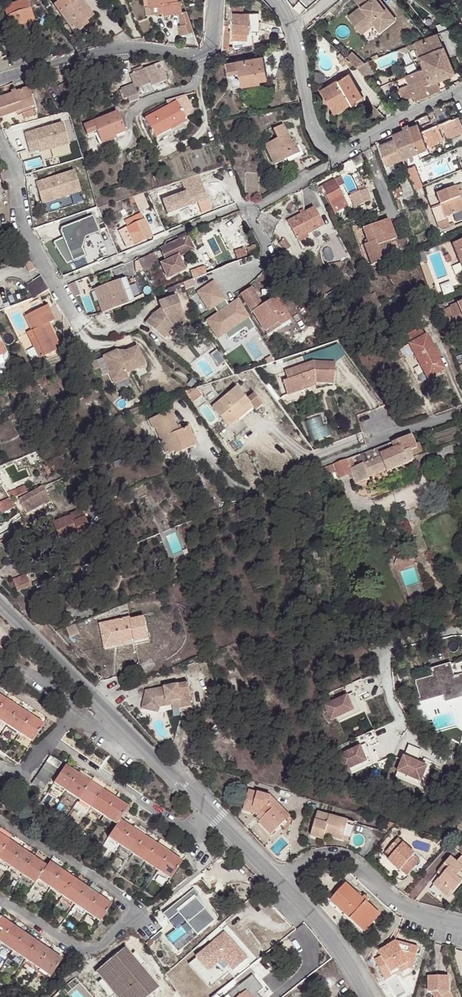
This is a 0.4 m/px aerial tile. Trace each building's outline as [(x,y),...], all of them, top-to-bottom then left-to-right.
[(94,16),(82,0),(80,0),(73,4),(70,0),(60,0),(55,4),(61,13),(76,34),(85,28),(82,25),(94,16)] [(147,3),(162,3),(163,12),(177,11),(180,11),(179,0),(146,0),(147,3)] [(369,22),(375,29),(390,16),(377,0),(351,0),(356,5),(343,16),(354,29),(365,21),(363,19),(365,17),(369,22)] [(30,2),(5,10),(11,28),(35,21),(30,2)] [(147,3),(147,13),(163,12),(162,3),(147,3)] [(242,8),(231,8),(233,39),(246,39),(246,33),(258,32),(257,13),(242,13),(242,8)] [(181,24),(178,25),(181,35),(193,31),(189,21),(185,11),(180,11),(177,11),(181,24)] [(96,20),(94,16),(82,25),(85,28),(96,20)] [(357,32),(369,22),(365,17),(363,19),(365,21),(354,29),(357,32)] [(425,38),(441,79),(452,74),(446,59),(460,54),(456,42),(447,31),(436,33),(425,37),(425,38)] [(434,82),(441,79),(425,38),(393,51),(396,59),(409,54),(411,60),(418,57),(423,69),(429,84),(434,82)] [(351,51),(344,58),(354,66),(360,64),(363,63),(351,51)] [(257,78),(257,80),(266,78),(262,57),(235,61),(226,63),(228,74),(237,72),(239,82),(257,78)] [(363,63),(360,64),(365,76),(373,72),(369,60),(363,63)] [(127,69),(132,81),(119,86),(123,97),(126,96),(128,100),(138,98),(134,87),(141,84),(142,87),(157,82),(151,72),(147,73),(144,66),(136,69),(134,67),(127,69)] [(151,72),(157,82),(166,78),(162,68),(151,72)] [(439,92),(434,82),(429,84),(423,69),(405,76),(409,85),(398,89),(403,102),(414,98),(416,102),(439,92)] [(349,102),(355,98),(347,86),(352,83),(346,74),(317,93),(331,117),(350,105),(349,102)] [(64,99),(74,94),(68,81),(58,86),(64,99)] [(347,86),(355,98),(360,95),(352,83),(347,86)] [(17,114),(30,111),(26,92),(0,98),(0,118),(17,114)] [(192,106),(185,93),(166,99),(169,105),(145,116),(155,135),(170,128),(169,125),(186,116),(185,115),(189,113),(186,109),(192,106)] [(112,132),(113,134),(124,131),(117,110),(82,123),(86,133),(96,129),(98,137),(112,132)] [(426,116),(413,122),(416,128),(417,130),(418,130),(429,125),(426,116)] [(64,121),(24,133),(30,153),(70,142),(64,121)] [(461,135),(461,129),(460,122),(452,125),(450,122),(441,126),(447,141),(461,135)] [(277,139),(264,145),(273,165),(287,158),(288,162),(303,155),(298,146),(296,147),(293,140),(291,142),(283,125),(273,129),(277,139)] [(393,142),(400,161),(436,147),(436,146),(441,144),(436,128),(420,135),(418,130),(417,130),(416,128),(407,132),(403,133),(391,138),(393,142)] [(114,137),(113,134),(112,132),(98,137),(94,139),(96,144),(114,137)] [(384,167),(400,161),(393,142),(376,148),(384,167)] [(40,152),(41,158),(57,156),(56,150),(40,152)] [(76,169),(36,181),(43,204),(83,191),(76,169)] [(409,185),(416,182),(413,174),(406,176),(409,185)] [(336,188),(334,186),(332,181),(316,189),(319,195),(322,193),(330,209),(343,201),(337,188),(336,188)] [(390,192),(397,189),(394,181),(388,184),(390,192)] [(419,190),(416,182),(409,185),(411,194),(419,192),(419,190)] [(434,197),(439,209),(428,214),(434,230),(442,234),(448,231),(444,221),(461,214),(461,197),(458,187),(434,197)] [(390,192),(393,201),(402,198),(399,189),(397,189),(390,192)] [(360,204),(369,201),(364,190),(357,191),(348,196),(353,207),(360,204)] [(150,206),(144,192),(135,195),(141,209),(150,206)] [(293,240),(320,229),(312,209),(284,221),(293,240)] [(130,248),(154,236),(141,213),(126,221),(129,227),(121,231),(130,248)] [(92,218),(61,228),(60,232),(63,238),(54,242),(53,243),(67,264),(105,249),(92,218)] [(370,266),(401,254),(387,219),(361,229),(366,244),(362,245),(370,266)] [(19,238),(15,231),(1,235),(4,243),(19,238)] [(183,255),(196,250),(189,236),(171,244),(173,249),(164,253),(167,262),(160,265),(165,280),(185,271),(178,256),(183,254),(183,255)] [(452,243),(461,270),(461,240),(452,243)] [(162,248),(164,253),(173,249),(171,244),(162,248)] [(235,257),(244,254),(242,247),(232,250),(235,257)] [(421,250),(413,252),(418,263),(425,260),(421,250)] [(154,251),(139,257),(145,269),(159,264),(154,251)] [(449,255),(443,257),(446,264),(451,262),(449,255)] [(95,287),(103,311),(136,300),(127,275),(95,287)] [(28,282),(33,297),(51,291),(43,277),(28,282)] [(77,280),(70,283),(77,295),(82,293),(77,280)] [(211,281),(194,291),(206,309),(210,306),(222,299),(211,281)] [(275,322),(277,325),(287,319),(273,298),(262,305),(251,287),(240,294),(250,312),(262,330),(275,322)] [(142,323),(161,338),(169,328),(182,324),(173,296),(155,302),(158,311),(156,314),(149,315),(142,323)] [(225,306),(222,299),(210,306),(214,313),(225,306)] [(252,328),(235,300),(225,306),(214,313),(203,320),(214,337),(221,333),(224,339),(241,328),(244,333),(252,328)] [(447,306),(456,328),(461,326),(461,300),(447,306)] [(27,332),(30,337),(46,330),(45,328),(49,326),(55,323),(47,307),(26,317),(31,330),(27,332)] [(279,328),(277,325),(275,322),(262,330),(266,336),(279,328)] [(49,326),(45,328),(46,330),(54,347),(58,345),(49,326)] [(46,330),(30,337),(40,358),(55,351),(54,347),(46,330)] [(400,338),(404,345),(417,338),(414,331),(400,338)] [(423,380),(441,371),(423,336),(417,338),(404,345),(423,380)] [(106,355),(117,382),(131,377),(129,373),(148,366),(141,347),(122,354),(121,350),(106,355)] [(300,387),(315,383),(333,384),(335,365),(326,364),(326,356),(314,355),(314,362),(284,372),(287,380),(283,381),(288,396),(302,392),(300,387)] [(316,387),(315,383),(300,387),(302,392),(316,387)] [(238,413),(251,402),(248,398),(238,386),(213,406),(229,426),(237,419),(240,421),(243,419),(238,413)] [(256,408),(256,409),(264,403),(255,392),(248,398),(251,402),(256,408)] [(256,408),(251,402),(238,413),(243,419),(256,408)] [(169,414),(150,421),(153,430),(155,430),(164,456),(190,447),(184,428),(175,431),(169,414)] [(413,436),(402,440),(348,459),(345,460),(335,464),(324,468),(327,475),(338,471),(340,477),(350,473),(354,483),(368,478),(367,475),(386,469),(386,471),(408,463),(411,461),(412,459),(413,456),(410,450),(417,448),(413,436)] [(43,487),(17,496),(23,513),(48,504),(43,487)] [(5,500),(0,502),(0,513),(1,515),(15,509),(12,501),(6,504),(5,500)] [(60,538),(77,531),(76,529),(83,526),(78,512),(54,521),(60,538)] [(16,580),(20,590),(33,585),(29,575),(16,580)] [(445,610),(448,622),(461,619),(461,606),(445,610)] [(125,619),(94,625),(99,651),(121,646),(121,644),(119,638),(128,636),(129,642),(130,644),(144,641),(140,618),(126,621),(125,619)] [(461,677),(459,677),(455,664),(416,675),(425,707),(450,700),(451,705),(461,702),(461,679),(461,677)] [(361,679),(343,687),(346,697),(325,705),(331,720),(359,708),(361,713),(365,712),(358,696),(367,692),(361,679)] [(144,690),(139,708),(156,711),(157,706),(166,705),(165,701),(170,700),(178,699),(179,704),(189,702),(186,683),(144,690)] [(170,700),(171,709),(189,706),(189,702),(179,704),(178,699),(170,700)] [(7,726),(17,709),(5,701),(0,708),(0,721),(7,726)] [(359,708),(331,720),(333,724),(361,713),(359,708)] [(17,709),(7,726),(20,734),(30,717),(17,709)] [(30,717),(20,734),(32,741),(42,725),(30,717)] [(379,743),(374,730),(355,737),(359,747),(337,755),(343,770),(371,758),(373,763),(377,762),(370,746),(379,743)] [(422,751),(409,745),(397,771),(420,782),(428,763),(418,759),(422,751)] [(36,777),(33,782),(44,790),(47,784),(51,779),(54,775),(57,770),(62,764),(50,756),(46,762),(42,767),(40,771),(36,777)] [(371,758),(343,770),(345,775),(373,763),(371,758)] [(67,791),(78,774),(66,766),(54,783),(67,791)] [(420,782),(397,771),(395,776),(418,786),(420,782)] [(91,783),(78,774),(67,791),(79,800),(91,783)] [(103,791),(91,783),(79,800),(92,808),(103,791)] [(105,816),(116,799),(103,791),(92,808),(105,816)] [(271,806),(273,799),(250,792),(244,812),(260,817),(262,819),(260,822),(272,835),(282,826),(287,822),(271,806)] [(119,826),(121,822),(125,815),(130,808),(116,799),(105,816),(119,826)] [(294,822),(273,799),(271,806),(287,822),(282,826),(291,836),(291,824),(294,822)] [(344,842),(349,823),(318,813),(311,837),(324,842),(326,836),(344,842)] [(110,839),(121,846),(132,830),(121,822),(119,826),(110,839)] [(357,825),(349,823),(344,842),(351,844),(357,825)] [(132,830),(121,846),(134,855),(145,839),(132,830)] [(11,841),(0,833),(0,856),(11,841)] [(415,851),(399,835),(386,847),(391,852),(388,856),(399,866),(415,851)] [(158,847),(145,839),(134,855),(147,863),(158,847)] [(23,849),(11,841),(0,856),(0,859),(11,866),(23,849)] [(170,855),(158,847),(147,863),(159,871),(170,855)] [(36,858),(23,849),(11,866),(24,875),(36,858)] [(404,871),(420,856),(415,851),(399,866),(404,871)] [(461,851),(455,858),(450,853),(437,867),(441,871),(433,880),(442,888),(446,884),(452,888),(461,877),(461,852),(461,851)] [(170,855),(159,871),(171,879),(182,863),(170,855)] [(37,884),(40,880),(48,867),(36,858),(24,875),(37,884)] [(40,880),(52,888),(63,871),(51,863),(48,867),(40,880)] [(52,888),(63,896),(75,880),(63,871),(52,888)] [(63,896),(76,905),(88,888),(75,880),(63,896)] [(359,928),(375,911),(346,883),(331,901),(359,928)] [(446,884),(442,888),(448,893),(452,888),(446,884)] [(88,888),(76,905),(89,914),(100,897),(88,888)] [(100,897),(89,914),(101,922),(112,905),(100,897)] [(380,915),(375,911),(359,928),(364,932),(380,915)] [(2,942),(13,925),(1,917),(0,919),(0,940),(2,942)] [(13,925),(2,942),(14,950),(25,934),(13,925)] [(25,934),(14,950),(27,959),(38,942),(25,934)] [(388,979),(402,969),(400,966),(409,960),(415,962),(419,946),(396,940),(379,952),(382,956),(375,961),(388,979)] [(27,959),(39,967),(50,951),(38,942),(27,959)] [(50,951),(39,967),(52,976),(63,960),(50,951)] [(400,966),(402,969),(403,971),(409,967),(413,968),(415,962),(409,960),(400,966)] [(429,975),(428,991),(431,991),(435,996),(434,996),(451,996),(448,991),(448,976),(429,975)]
